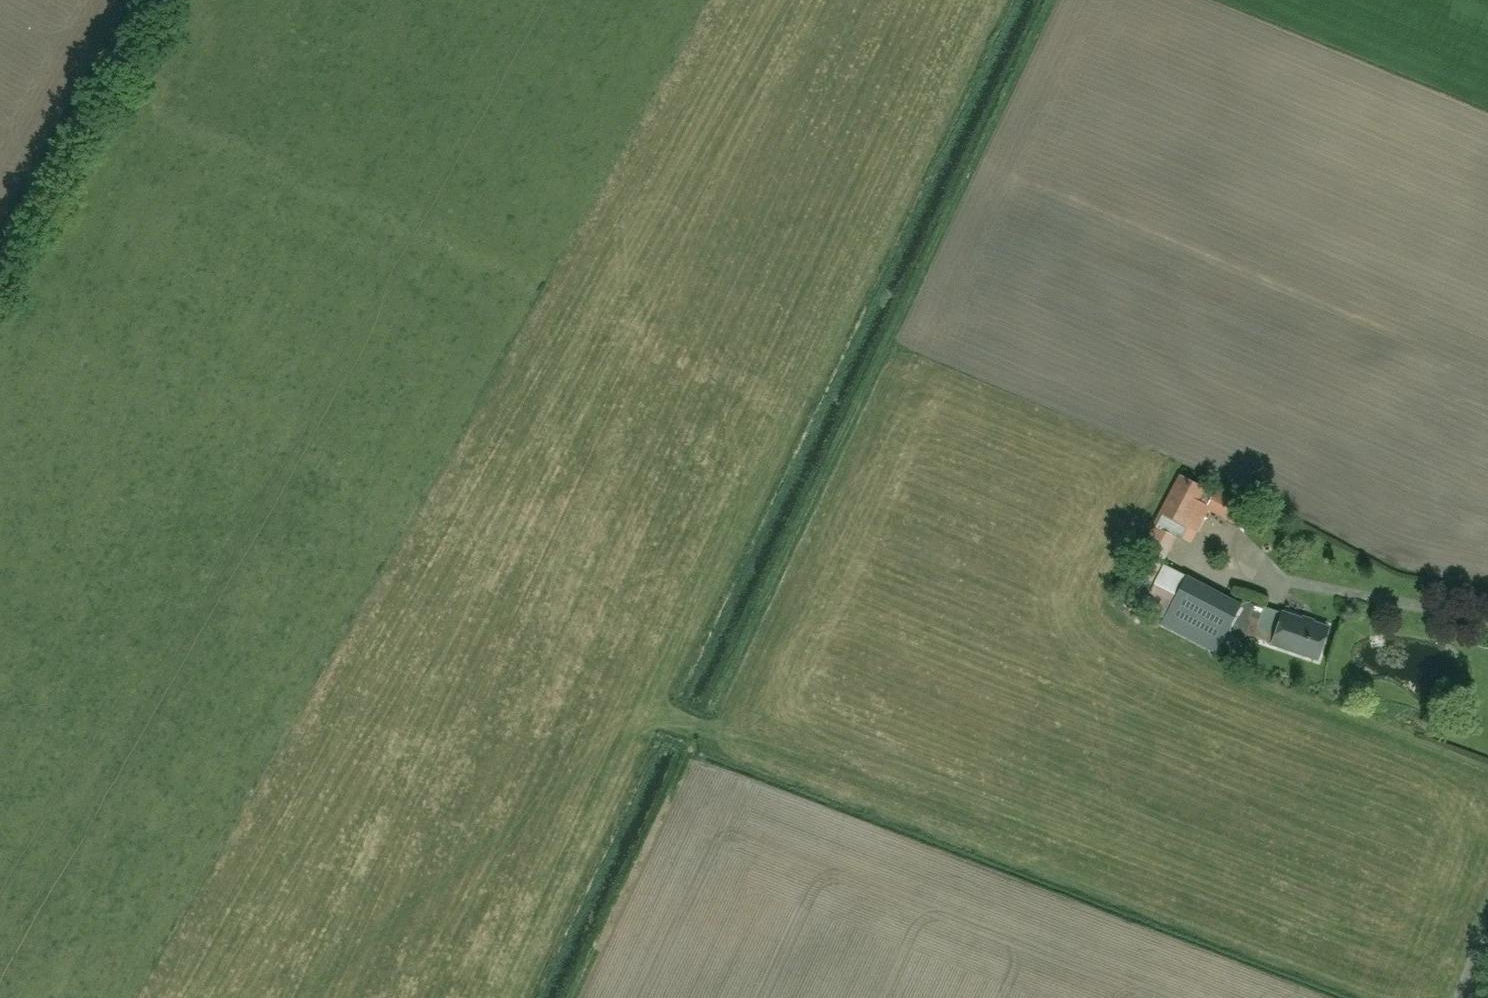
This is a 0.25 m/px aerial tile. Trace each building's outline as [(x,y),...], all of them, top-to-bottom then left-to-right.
[(1205,487),(1180,474),(1161,510),(1186,523),(1205,487)] [(1227,499),(1214,492),(1206,506),(1219,513),(1227,499)] [(1151,580),(1174,536),(1155,526),(1119,595),(1142,606),(1155,582),(1151,580)] [(1222,594),(1186,576),(1168,612),(1163,610),(1157,622),(1216,653),(1224,638),(1236,645),(1256,606),(1244,599),(1241,605),(1221,595),(1222,594)] [(1318,657),(1328,626),(1283,610),(1273,642),(1318,657)]
